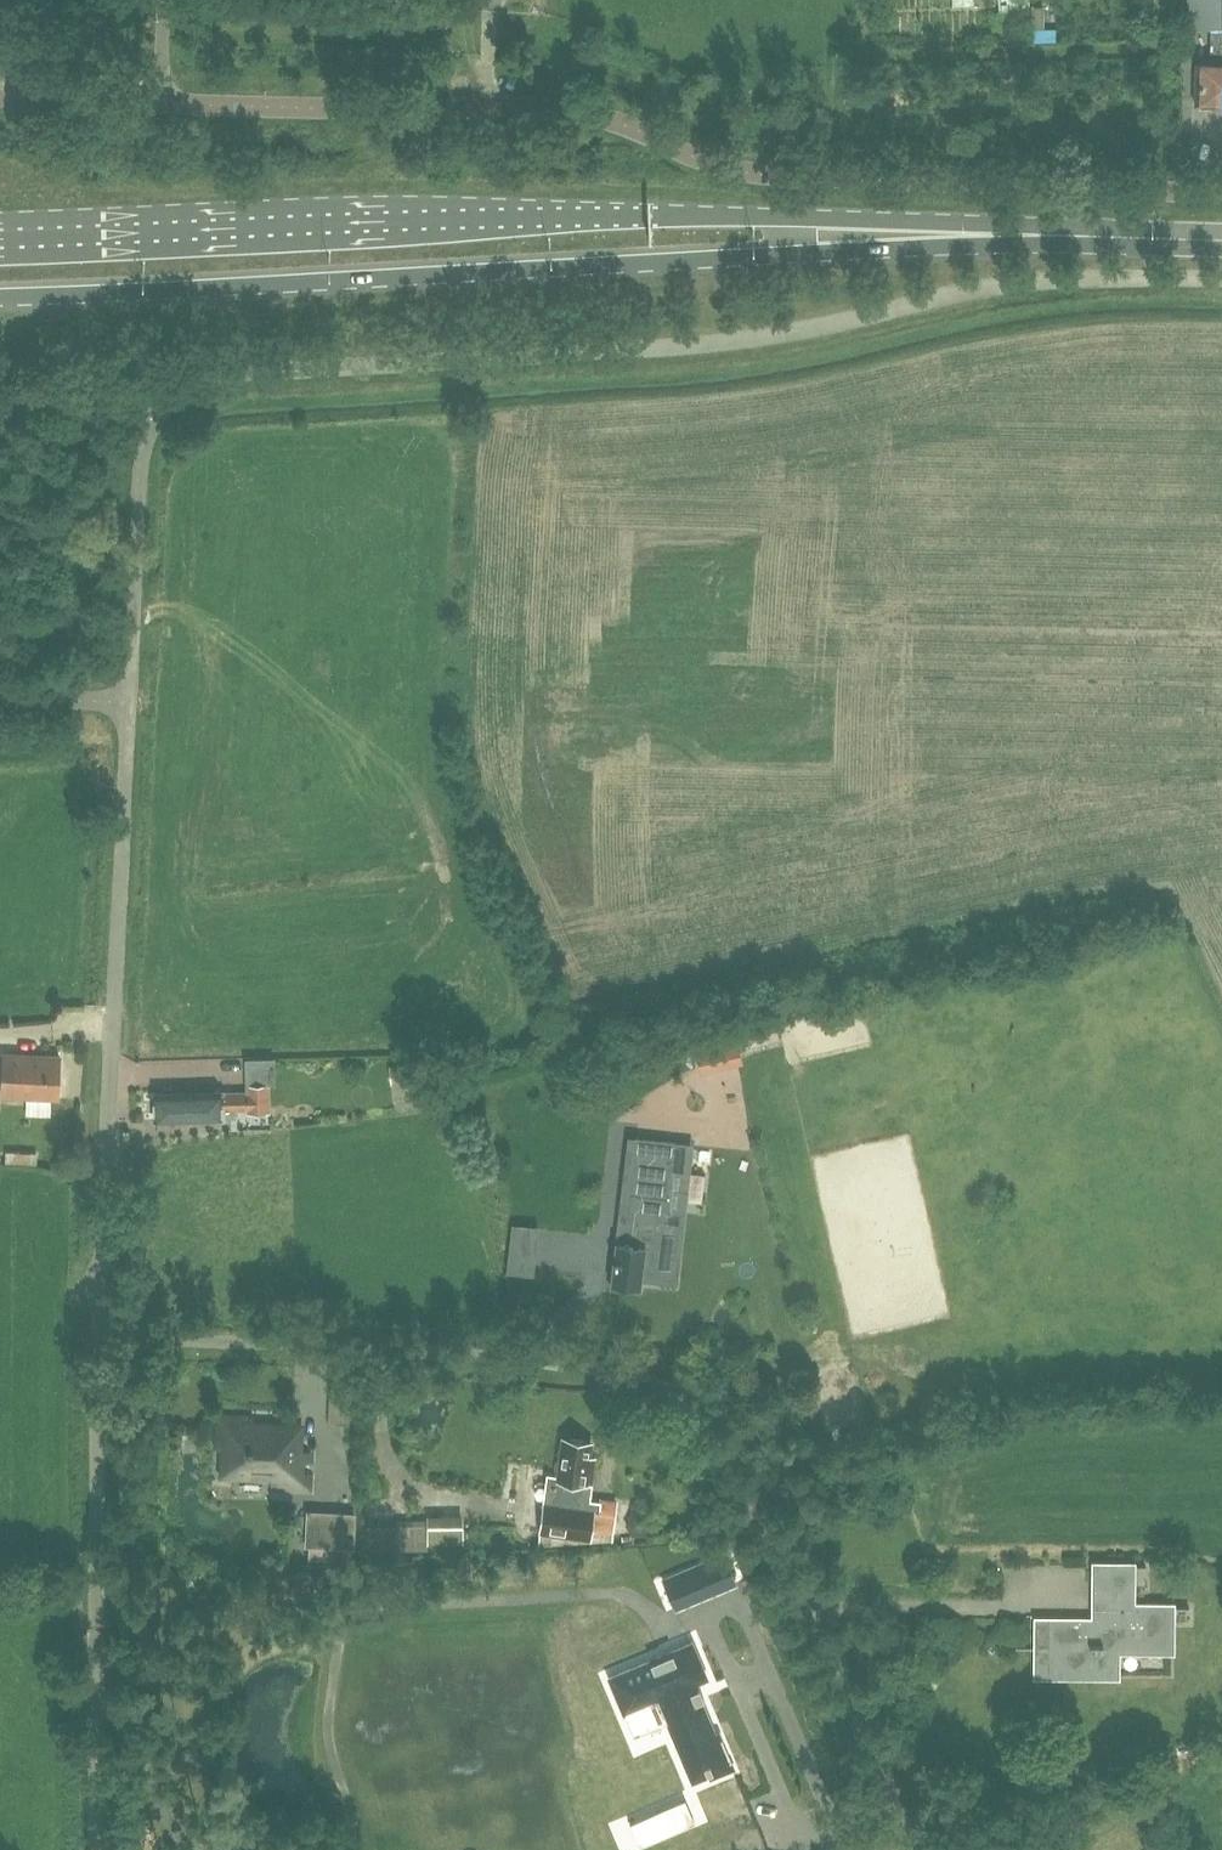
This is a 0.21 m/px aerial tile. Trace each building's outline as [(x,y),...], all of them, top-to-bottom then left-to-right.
[(1217,0),(1188,0),(1188,28),(1211,28),(1217,28),(1217,27),(1217,0)] [(1201,104),(1202,107),(1210,107),(1211,104),(1221,104),(1221,87),(1221,46),(1221,31),(1221,30),(1217,30),(1217,28),(1211,28),(1210,63),(1198,63),(1197,104),(1201,104)] [(710,1074),(754,1064),(750,1046),(706,1056),(710,1074)] [(58,1098),(60,1056),(4,1054),(2,1096),(58,1098)] [(417,1079),(415,1064),(390,1067),(392,1082),(417,1079)] [(249,1109),(248,1092),(223,1093),(155,1095),(156,1100),(154,1102),(154,1112),(156,1114),(156,1119),(195,1118),(225,1117),(236,1117),(236,1110),(249,1109)] [(635,1212),(634,1220),(631,1246),(618,1244),(613,1284),(615,1284),(615,1289),(627,1290),(628,1286),(642,1287),(644,1269),(652,1270),(655,1249),(679,1252),(683,1214),(666,1212),(671,1169),(637,1165),(631,1211),(635,1212)] [(510,1254),(508,1270),(532,1273),(534,1257),(510,1254)] [(311,1491),(313,1452),(293,1451),(294,1427),(254,1425),(254,1417),(219,1415),(217,1449),(230,1450),(229,1472),(270,1474),(269,1489),(311,1491)] [(591,1442),(564,1438),(559,1478),(552,1477),(549,1501),(545,1501),(539,1545),(612,1540),(617,1503),(600,1501),(599,1502),(589,1501),(594,1460),(588,1459),(591,1442)] [(354,1546),(356,1515),(310,1513),(308,1544),(354,1546)] [(1172,1649),(1173,1606),(1131,1606),(1132,1565),(1092,1565),(1091,1616),(1034,1616),(1034,1648),(1055,1648),(1055,1674),(1117,1675),(1117,1649),(1172,1649)] [(697,1598),(686,1571),(663,1580),(675,1608),(697,1598)] [(733,1768),(718,1733),(715,1735),(701,1701),(704,1699),(704,1698),(700,1700),(696,1691),(700,1690),(700,1688),(696,1690),(693,1684),(707,1678),(692,1642),(610,1677),(624,1713),(625,1713),(634,1736),(669,1722),(693,1780),(709,1774),(711,1777),(733,1768)] [(695,1822),(691,1814),(679,1819),(683,1827),(695,1822)]
